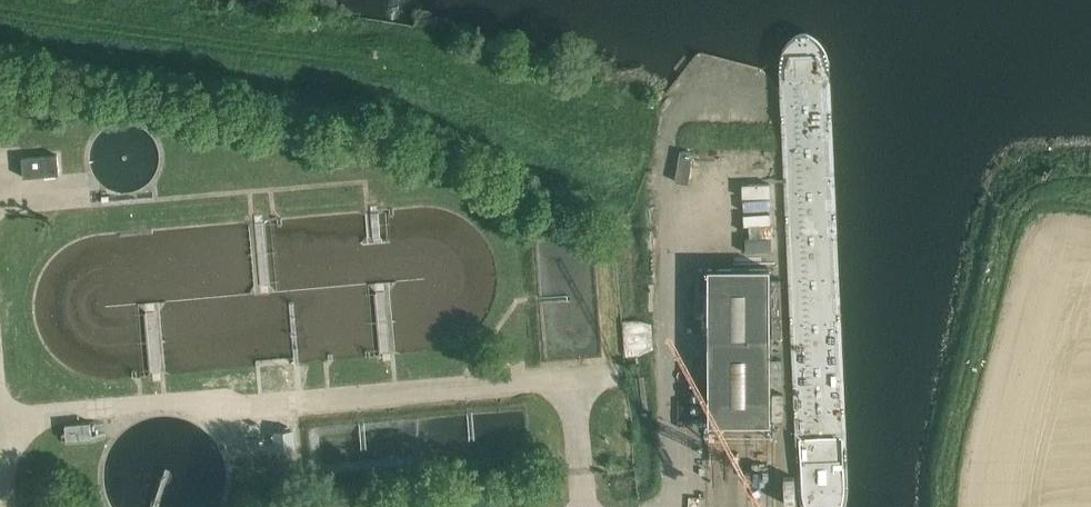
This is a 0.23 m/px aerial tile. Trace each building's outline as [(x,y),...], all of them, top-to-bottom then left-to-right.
[(60,173),(58,154),(23,157),(24,176),(60,173)] [(771,268),(709,268),(709,423),(771,423),(771,268)] [(274,439),(269,440),(270,449),(294,449),(293,424),(273,425),(274,439)]
